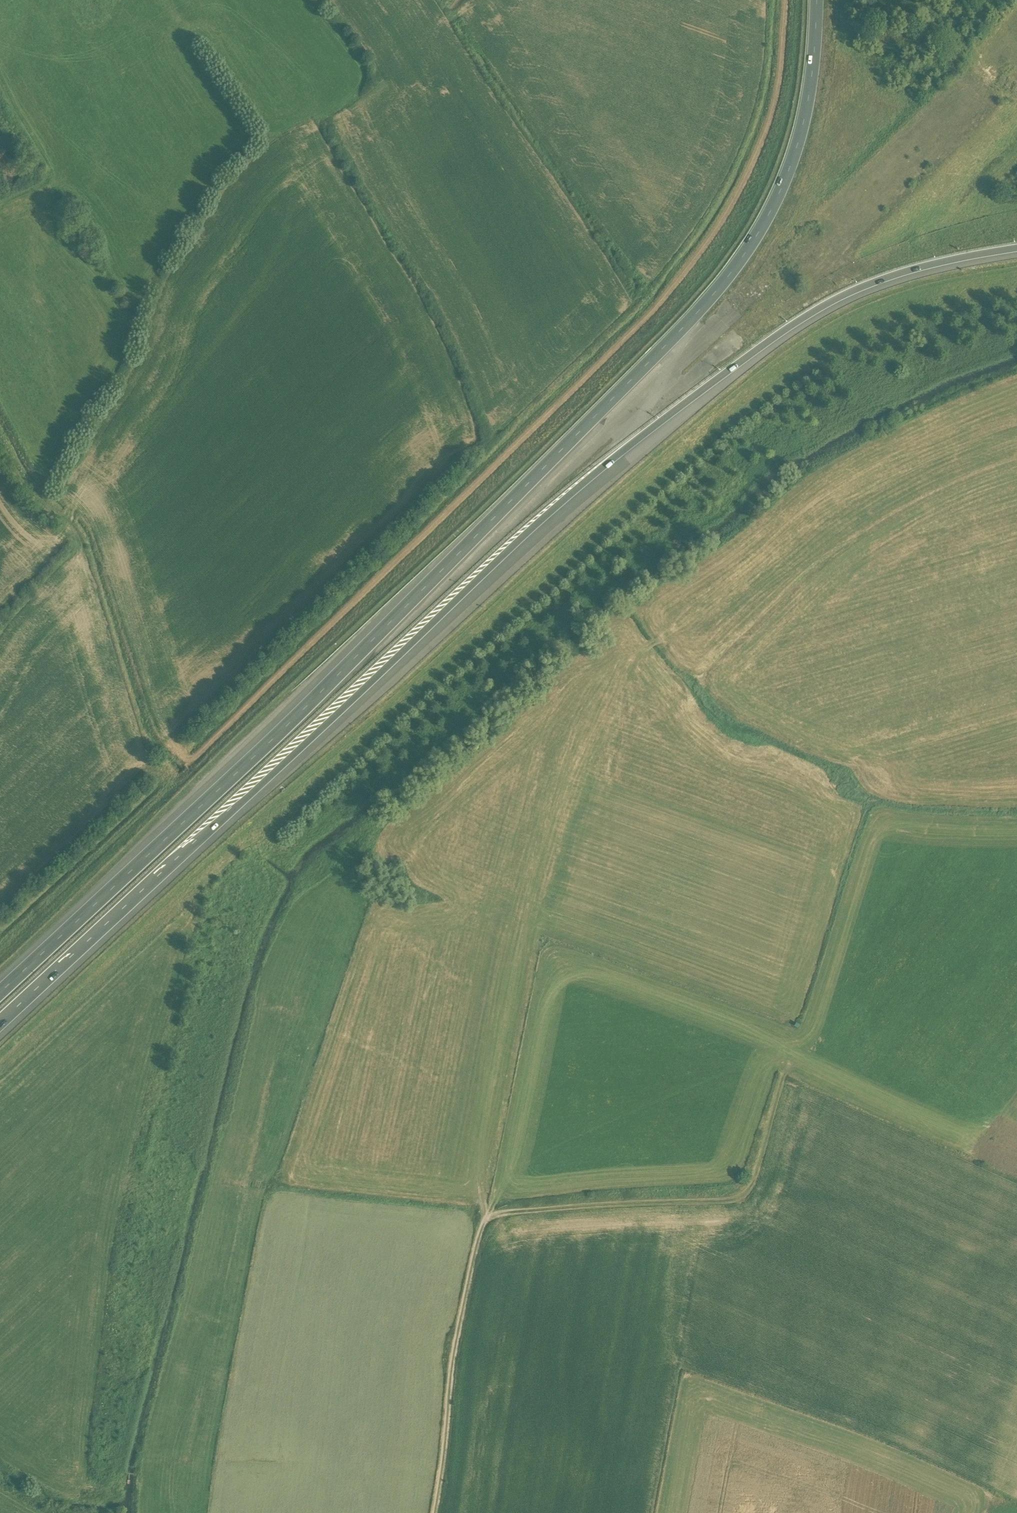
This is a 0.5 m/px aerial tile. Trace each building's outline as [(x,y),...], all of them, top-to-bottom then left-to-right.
[(3,182),(5,182),(7,182),(9,181),(11,181),(14,180),(16,178),(18,176),(19,174),(20,172),(21,170),(21,167),(21,164),(19,160),(18,157),(16,156),(15,154),(12,152),(9,151),(6,151),(4,151),(1,152),(0,152),(0,181),(3,182)]
